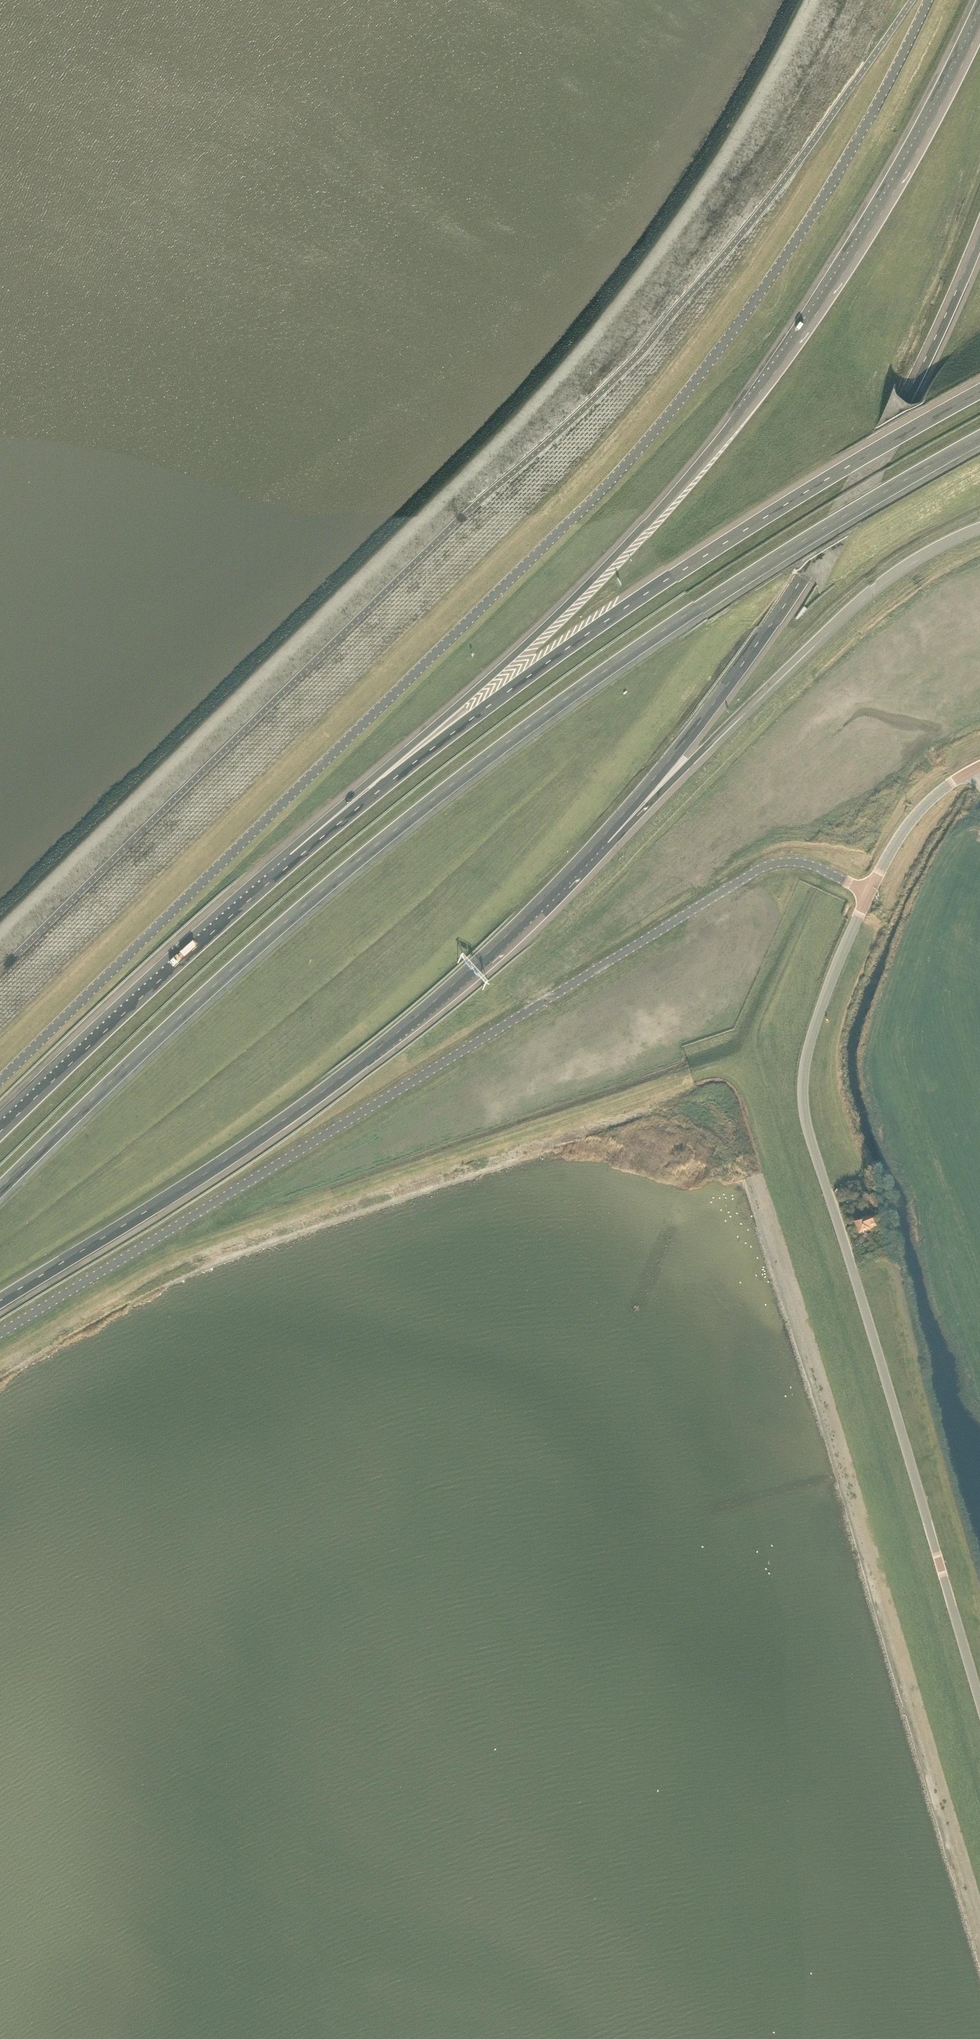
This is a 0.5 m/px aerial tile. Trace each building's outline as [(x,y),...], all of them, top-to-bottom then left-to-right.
[(788,866),(784,878),(791,880),(792,877),(799,879),(802,870),(788,866)] [(860,1235),(871,1231),(876,1229),(872,1217),(866,1219),(855,1223),(860,1235)]
